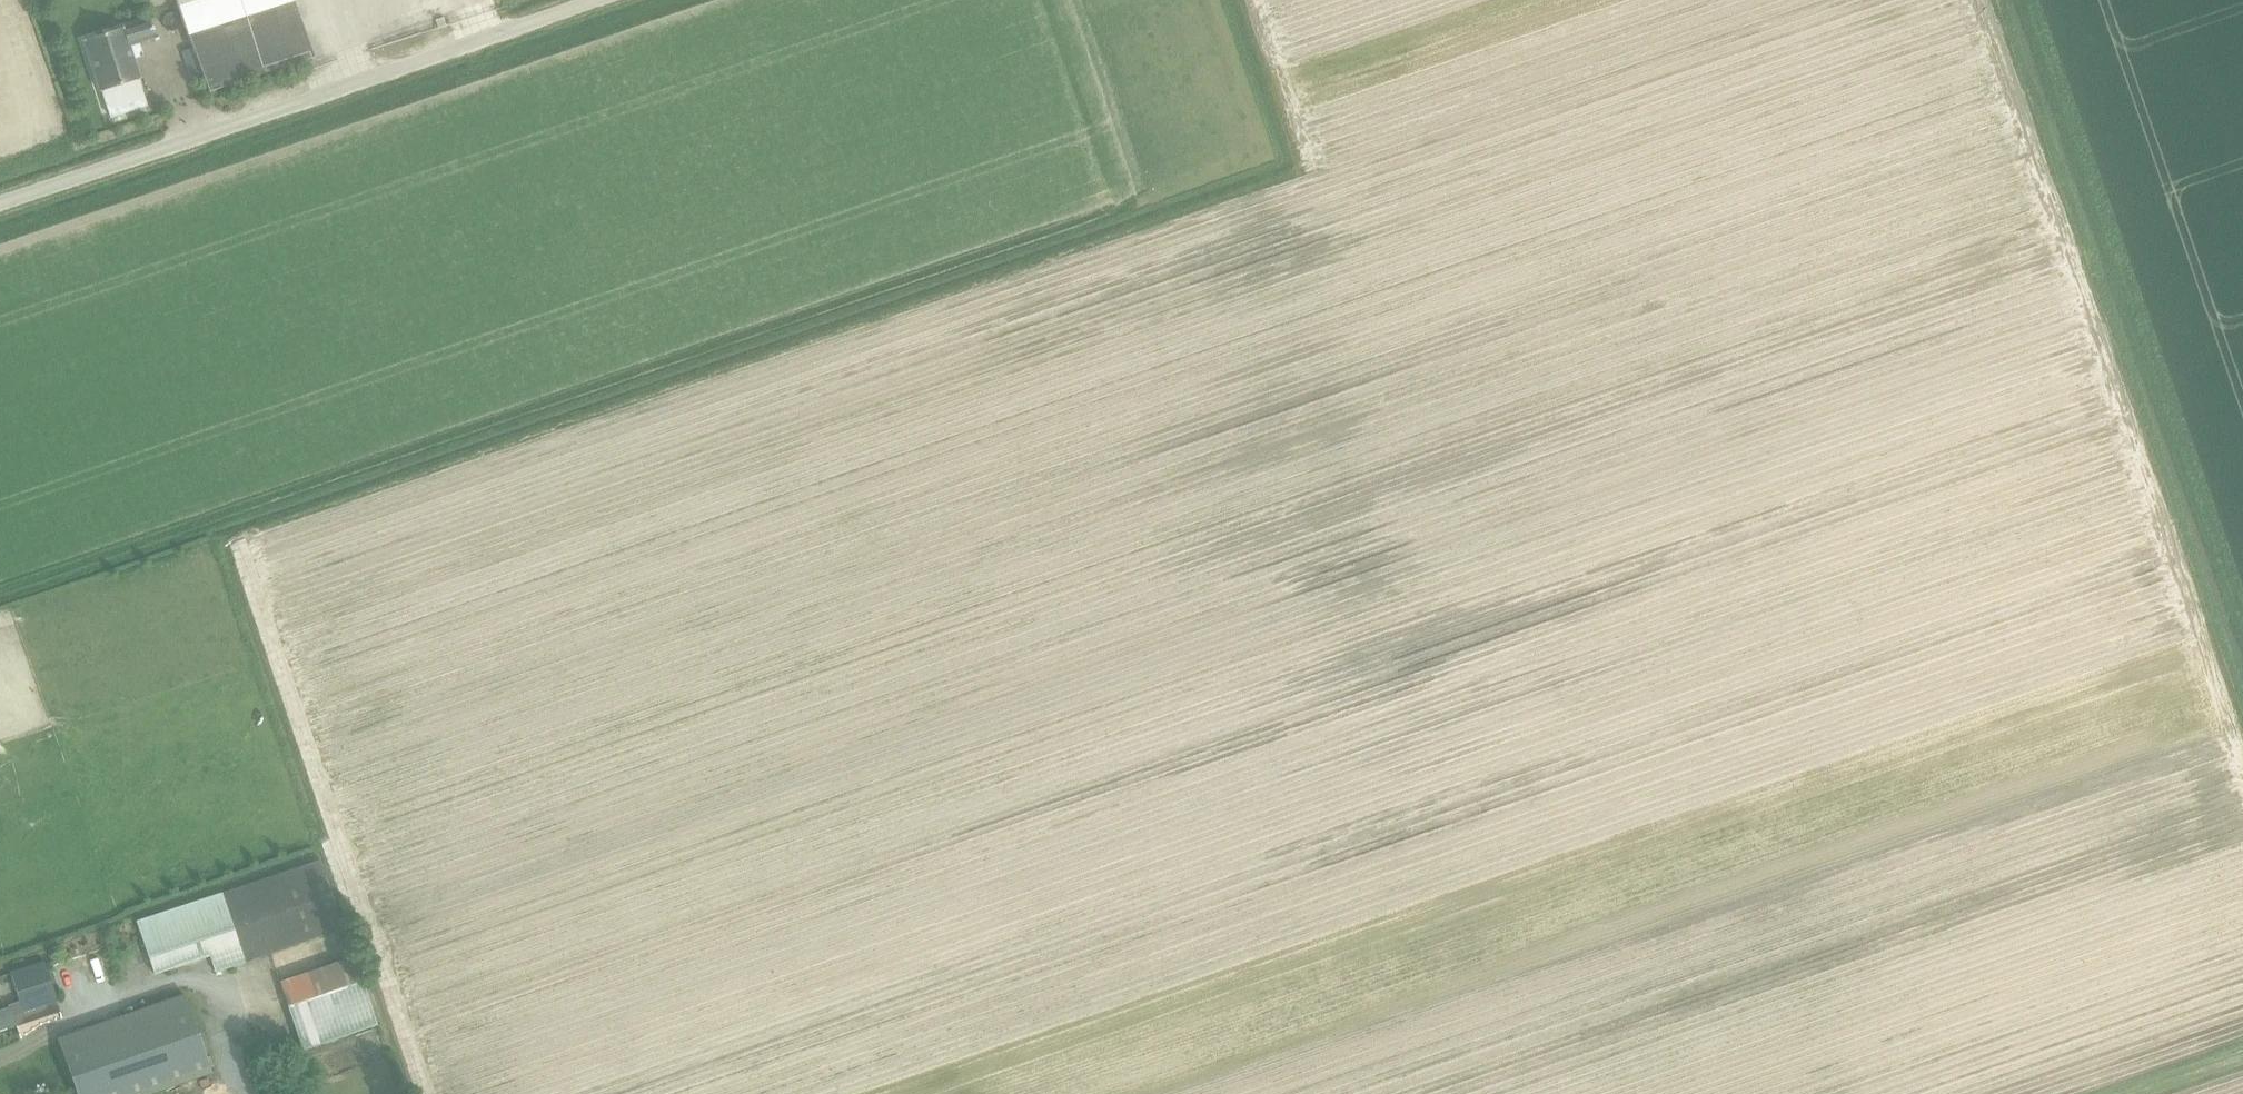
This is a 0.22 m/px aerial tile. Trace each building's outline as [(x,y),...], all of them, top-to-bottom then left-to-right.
[(207,96),(315,60),(294,0),(175,0),(207,96)] [(154,38),(147,19),(83,41),(100,92),(102,91),(110,117),(146,105),(137,80),(139,79),(129,47),(154,38)] [(321,860),(138,921),(156,975),(211,957),(215,970),(344,927),(321,860)] [(355,958),(280,982),(301,1048),(376,1024),(355,958)] [(16,1025),(59,1011),(43,963),(10,974),(20,1004),(0,1011),(0,1031),(16,1025)] [(57,1039),(76,1093),(151,1093),(211,1073),(183,995),(57,1039)] [(261,1020),(252,1023),(259,1044),(268,1041),(261,1020)]
